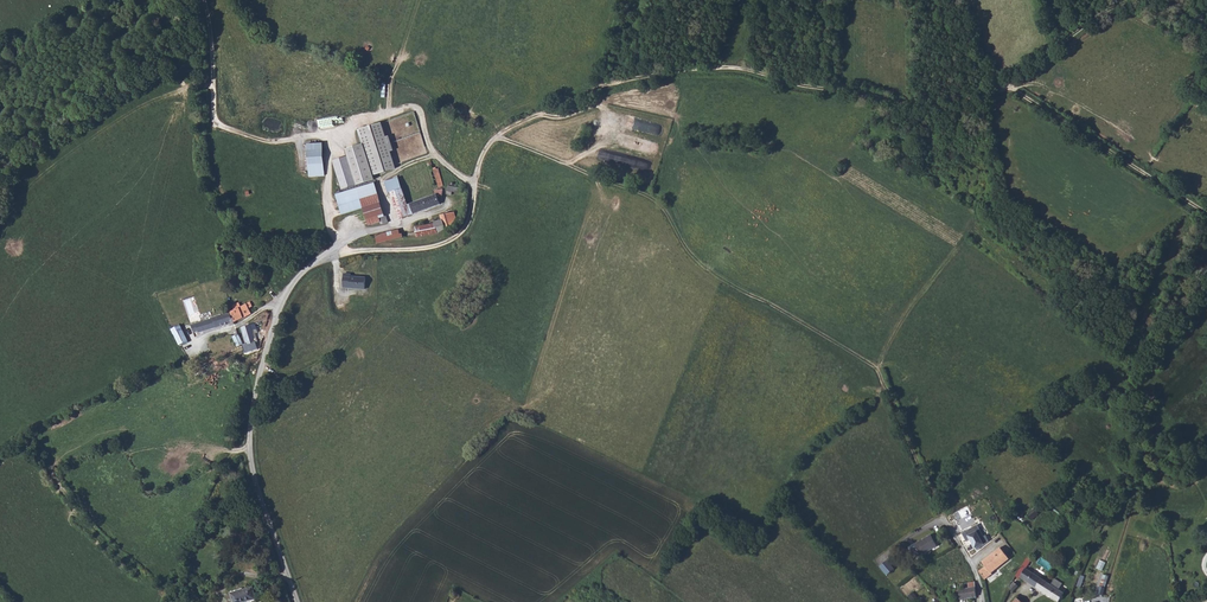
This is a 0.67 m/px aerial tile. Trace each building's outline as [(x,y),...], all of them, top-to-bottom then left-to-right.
[(348,156),(333,160),(342,189),(376,179),(374,174),(396,168),(391,151),(394,150),(390,135),(386,136),(382,122),(358,129),(363,143),(346,148),(348,156)] [(307,143),(310,177),(325,176),(324,142),(307,143)] [(658,151),(658,142),(645,142),(645,151),(658,151)] [(434,167),(434,169),(438,180),(439,184),(443,183),(438,166),(434,167)] [(387,181),(390,192),(390,193),(393,192),(392,190),(403,187),(402,183),(400,177),(401,177),(391,180),(387,181)] [(342,215),(363,208),(381,203),(375,182),(336,194),(342,215)] [(344,191),(367,184),(367,182),(343,189),(344,191)] [(393,192),(400,217),(401,218),(403,217),(403,216),(413,213),(421,210),(432,206),(439,204),(439,205),(442,204),(442,203),(440,197),(443,196),(444,187),(444,186),(437,188),(438,192),(408,203),(403,187),(392,190),(393,192)] [(363,208),(366,220),(385,216),(381,203),(363,208)] [(418,234),(419,237),(440,231),(444,228),(449,226),(454,221),(450,212),(450,210),(441,213),(441,215),(443,218),(436,221),(436,223),(416,228),(418,234)] [(395,237),(393,232),(370,240),(373,246),(399,239),(397,236),(395,237)] [(344,273),(343,287),(365,289),(365,277),(351,276),(351,274),(344,273)] [(232,310),(235,322),(236,321),(238,320),(240,319),(243,319),(245,318),(245,317),(248,316),(250,315),(251,313),(250,311),(249,309),(252,308),(253,307),(253,306),(252,304),(252,303),(252,302),(242,306),(241,302),(234,305),(235,309),(232,310)] [(192,326),(195,333),(199,332),(200,333),(213,329),(222,326),(226,325),(235,322),(232,310),(224,313),(219,315),(213,317),(214,318),(192,326)] [(251,344),(259,342),(254,325),(245,327),(250,344),(251,344)] [(173,330),(181,347),(189,343),(184,333),(181,327),(173,330)] [(235,335),(238,346),(239,346),(240,345),(242,344),(243,344),(243,343),(242,341),(241,339),(240,337),(240,335),(239,333),(235,335)] [(233,373),(245,370),(243,362),(241,362),(241,361),(240,361),(239,360),(238,359),(236,360),(236,362),(236,363),(236,364),(232,365),(233,373)] [(233,373),(235,380),(247,377),(245,370),(233,373)] [(977,525),(962,532),(966,540),(970,539),(976,549),(989,541),(986,535),(983,536),(977,525)] [(916,545),(922,556),(939,547),(932,536),(916,545)] [(993,552),(1003,562),(1009,558),(1000,547),(993,552)] [(979,570),(984,579),(992,572),(992,571),(1003,562),(993,552),(982,561),(986,565),(979,570)] [(883,569),(884,570),(885,571),(886,573),(887,574),(888,575),(889,575),(896,569),(891,563),(883,569)] [(1034,587),(1041,578),(1025,568),(1019,577),(1034,587)] [(1055,601),(1056,601),(1062,593),(1057,589),(1062,584),(1054,578),(1050,584),(1041,578),(1034,587),(1055,601)] [(951,594),(954,594),(954,598),(976,596),(976,593),(976,592),(975,590),(975,588),(975,587),(975,586),(975,585),(975,583),(974,582),(971,582),(964,583),(962,583),(961,583),(960,583),(958,583),(958,584),(958,586),(958,588),(956,588),(953,589),(950,589),(950,591),(951,593),(951,594)] [(1009,588),(1012,590),(1013,591),(1018,585),(1014,582),(1009,588)] [(233,601),(245,601),(255,599),(252,586),(230,593),(233,601)] [(1096,594),(1101,596),(1104,588),(1098,586),(1096,594)]
